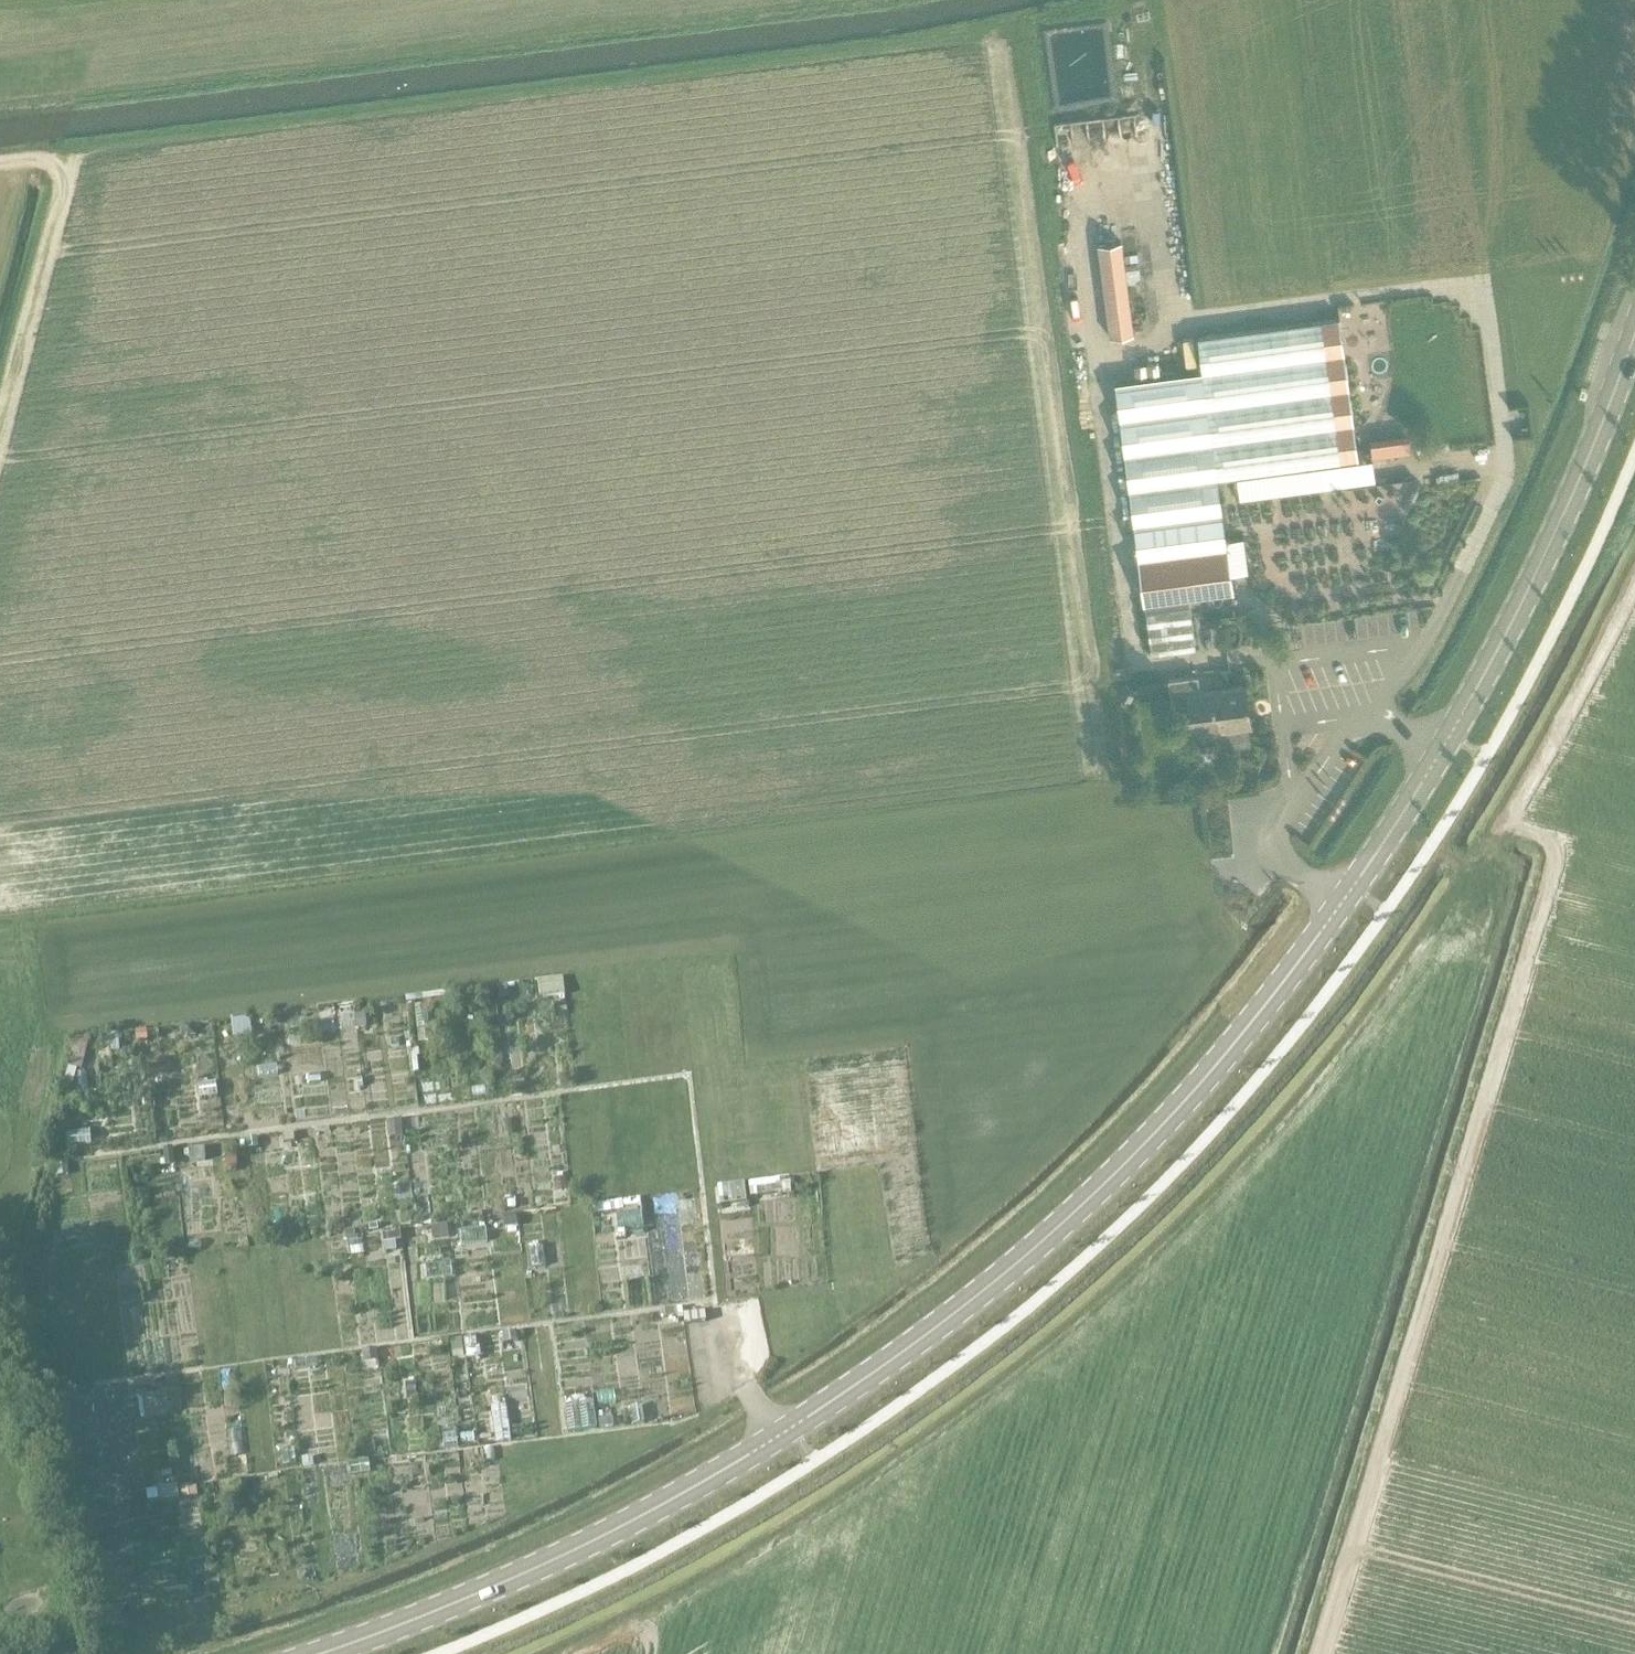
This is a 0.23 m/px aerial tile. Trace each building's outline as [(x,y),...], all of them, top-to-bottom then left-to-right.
[(1098,244),(1110,337),(1133,334),(1121,241),(1098,244)] [(1202,371),(1115,383),(1151,653),(1195,647),(1189,604),(1200,603),(1199,596),(1232,592),(1217,478),(1358,459),(1339,317),(1197,336),(1202,371)] [(1247,706),(1244,684),(1199,690),(1197,675),(1168,679),(1171,704),(1189,702),(1193,731),(1218,728),(1221,747),(1249,743),(1247,724),(1248,724),(1246,706),(1247,706)]
